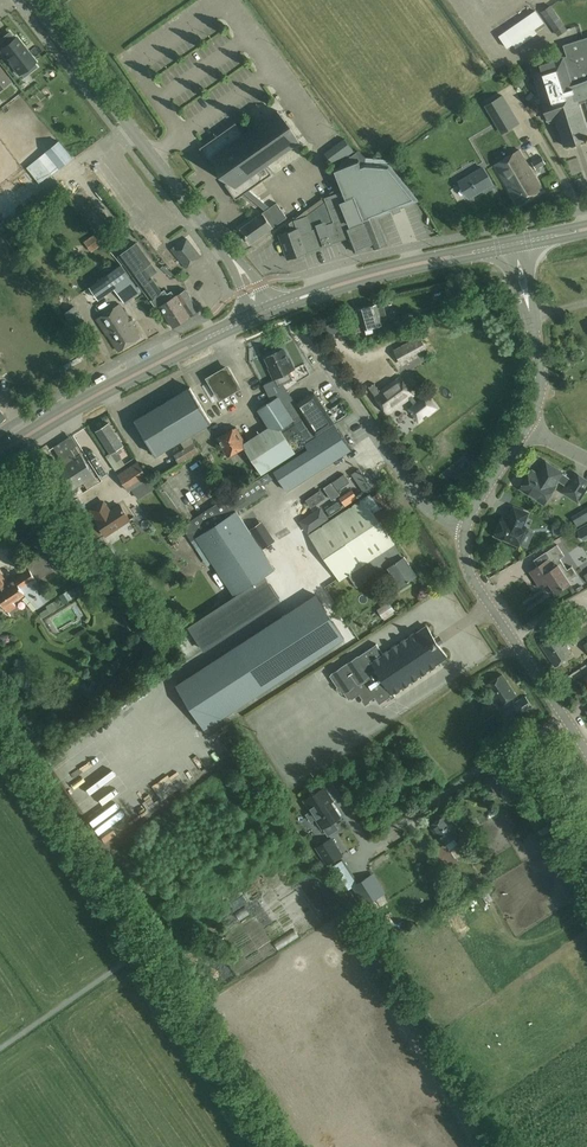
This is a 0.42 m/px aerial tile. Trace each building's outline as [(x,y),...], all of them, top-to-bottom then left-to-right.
[(541,12),(559,36),(568,29),(551,5),(541,12)] [(500,35),(508,47),(544,23),(535,11),(500,35)] [(0,39),(0,42),(3,47),(0,49),(0,50),(19,74),(26,69),(29,73),(37,66),(34,63),(36,61),(16,37),(14,38),(9,32),(0,39)] [(586,79),(586,37),(563,44),(567,55),(564,56),(563,55),(554,58),(554,59),(541,63),(532,66),(543,99),(542,99),(548,119),(556,117),(565,145),(577,141),(586,138),(586,130),(579,103),(577,99),(573,84),(578,83),(586,79)] [(11,81),(0,66),(0,90),(11,81)] [(578,83),(573,84),(577,99),(586,96),(586,79),(578,83)] [(503,95),(488,104),(504,132),(519,123),(503,95)] [(577,99),(579,103),(585,101),(586,106),(586,96),(577,99)] [(236,122),(200,147),(213,165),(219,161),(231,179),(226,184),(236,199),(245,193),(266,210),(263,212),(247,223),(240,228),(244,232),(241,235),(244,240),(247,238),(251,242),(273,227),(287,217),(281,210),(276,203),(270,207),(249,190),(272,173),(266,164),(300,141),(296,135),(292,129),(293,128),(287,121),(283,115),(282,115),(278,110),(244,133),(236,122)] [(324,153),(334,166),(355,150),(345,137),(324,153)] [(39,158),(27,168),(40,183),(51,174),(52,174),(73,157),(59,141),(39,158)] [(518,204),(543,189),(519,149),(494,164),(518,204)] [(546,164),(542,157),(533,162),(537,169),(546,164)] [(292,230),(280,234),(288,258),(308,251),(349,236),(355,251),(374,244),(375,247),(387,242),(376,215),(393,208),(394,211),(400,208),(399,206),(417,199),(389,165),(365,163),(362,164),(360,159),(333,169),(342,193),(325,198),(327,202),(308,217),(304,212),(290,223),(292,230)] [(469,198),(493,184),(483,167),(459,181),(469,198)] [(71,186),(75,192),(82,188),(77,181),(71,186)] [(84,242),(92,252),(103,244),(102,243),(105,241),(98,232),(95,235),(95,234),(84,242)] [(188,238),(172,250),(186,267),(201,255),(188,238)] [(138,242),(119,255),(125,263),(134,276),(144,292),(145,291),(158,309),(161,307),(174,327),(199,310),(186,289),(177,295),(175,296),(172,290),(168,293),(165,289),(161,292),(150,276),(158,271),(144,251),(138,242)] [(122,265),(90,286),(99,299),(115,288),(125,304),(141,293),(131,278),(122,265)] [(119,350),(140,336),(136,329),(137,329),(133,322),(135,321),(132,316),(130,318),(121,304),(97,319),(107,335),(108,334),(119,350)] [(374,332),(372,327),(382,324),(381,319),(388,317),(384,305),(378,307),(377,304),(359,309),(365,329),(367,334),(374,332)] [(85,321),(75,306),(64,313),(74,328),(85,321)] [(385,324),(387,332),(406,327),(404,318),(394,321),(394,322),(385,324)] [(323,322),(311,334),(336,360),(348,348),(323,322)] [(425,348),(420,339),(416,341),(417,341),(399,351),(405,362),(419,355),(419,353),(422,351),(422,350),(425,348)] [(294,380),(290,371),(294,369),(289,359),(288,359),(283,349),(266,357),(271,367),(270,368),(275,378),(276,378),(280,387),(294,380)] [(210,378),(221,398),(239,387),(227,368),(210,378)] [(375,383),(370,387),(375,395),(374,395),(388,413),(413,395),(400,376),(381,390),(375,383)] [(191,387),(135,421),(146,438),(157,455),(181,440),(185,447),(174,454),(180,464),(202,450),(192,434),(200,429),(211,422),(191,387)] [(287,424),(280,428),(288,440),(295,452),(301,448),(308,444),(307,443),(312,439),(317,436),(326,430),(334,425),(324,409),(314,393),(306,399),(297,404),(300,409),(303,414),(298,417),(294,420),(287,424)] [(237,427),(218,438),(228,457),(245,447),(259,468),(262,474),(295,452),(288,440),(280,428),(287,424),(294,420),(279,396),(272,401),(258,410),(269,427),(245,442),(237,427)] [(426,396),(406,411),(417,425),(437,409),(426,396)] [(109,423),(97,431),(111,454),(107,456),(116,470),(121,467),(117,462),(122,459),(121,457),(119,453),(123,451),(121,447),(124,446),(109,423)] [(276,471),(276,472),(288,490),(316,472),(323,468),(329,463),(351,450),(345,440),(343,437),(335,424),(334,425),(326,430),(317,436),(312,439),(307,443),(308,444),(310,449),(276,471)] [(72,435),(54,447),(60,456),(67,467),(58,473),(70,492),(84,483),(88,489),(99,482),(95,476),(81,455),(76,446),(78,444),(72,435)] [(49,470),(58,464),(54,457),(45,463),(49,470)] [(137,460),(118,473),(128,489),(131,487),(139,498),(155,488),(150,480),(147,476),(137,460)] [(538,475),(532,471),(521,487),(529,492),(529,494),(533,497),(535,497),(545,503),(555,487),(554,486),(557,480),(562,479),(565,474),(546,462),(538,475)] [(577,473),(563,494),(579,504),(586,491),(586,480),(577,473)] [(159,474),(150,480),(155,488),(157,490),(158,489),(191,541),(196,538),(234,596),(188,626),(204,651),(260,614),(254,605),(244,590),(276,569),(237,510),(236,511),(234,509),(248,499),(242,490),(241,488),(194,519),(168,480),(165,482),(159,474)] [(358,499),(353,489),(340,496),(338,492),(347,487),(340,476),(323,485),(330,499),(337,495),(343,506),(358,499)] [(259,479),(242,490),(248,499),(250,502),(267,491),(259,479)] [(320,489),(306,497),(310,506),(325,497),(320,489)] [(72,501),(78,511),(85,506),(79,497),(72,501)] [(362,562),(393,545),(365,497),(327,519),(320,507),(301,518),(309,531),(308,531),(337,580),(350,572),(359,586),(372,579),(362,562)] [(99,519),(99,520),(97,521),(106,535),(130,520),(121,505),(113,510),(105,498),(92,507),(99,519)] [(331,516),(342,510),(336,500),(325,507),(331,516)] [(528,513),(514,506),(508,519),(503,517),(495,535),(519,545),(526,527),(523,525),(528,513)] [(576,526),(586,522),(586,509),(572,515),(576,526)] [(569,580),(573,578),(577,575),(572,566),(567,569),(560,559),(565,556),(557,545),(547,552),(551,558),(530,571),(536,580),(540,578),(545,585),(549,582),(556,593),(571,583),(569,580)] [(112,567),(120,561),(110,546),(102,551),(112,567)] [(389,558),(401,586),(417,579),(405,551),(389,558)] [(22,574),(15,579),(24,593),(31,601),(40,595),(33,584),(54,570),(43,554),(27,565),(30,569),(22,574)] [(7,611),(16,605),(13,601),(24,593),(15,579),(7,584),(1,575),(0,573),(0,600),(7,611)] [(322,584),(331,579),(328,573),(319,578),(322,584)] [(69,592),(61,597),(64,603),(73,598),(83,592),(79,586),(69,592)] [(46,591),(40,595),(46,603),(51,599),(46,591)] [(305,599),(175,685),(205,728),(335,644),(347,635),(318,591),(305,599)] [(384,618),(395,610),(389,601),(378,609),(384,618)] [(419,610),(408,616),(412,623),(423,616),(419,610)] [(369,618),(378,624),(382,618),(373,612),(369,618)] [(395,696),(394,694),(447,657),(426,626),(384,654),(377,644),(359,656),(359,655),(331,673),(332,674),(330,675),(338,687),(337,688),(339,691),(341,690),(343,694),(345,692),(349,699),(351,698),(352,699),(360,694),(363,699),(362,700),(366,705),(370,701),(370,700),(375,697),(380,703),(390,696),(392,698),(395,696)] [(555,666),(573,655),(558,632),(540,644),(555,666)] [(500,706),(517,695),(503,674),(486,685),(500,706)] [(97,696),(86,682),(80,687),(91,701),(97,696)] [(520,714),(532,706),(526,696),(514,704),(520,714)] [(65,781),(95,759),(90,752),(60,774),(65,781)] [(71,790),(98,773),(93,765),(66,782),(71,790)] [(323,787),(304,800),(303,801),(309,811),(305,814),(310,821),(316,818),(322,828),(323,828),(328,835),(339,828),(333,820),(340,816),(327,797),(329,795),(323,787)] [(459,863),(446,843),(458,835),(445,815),(430,826),(443,846),(434,851),(447,871),(459,863)] [(332,838),(325,842),(317,848),(328,866),(343,856),(336,844),(332,838)] [(469,880),(475,891),(499,876),(496,872),(481,881),(478,875),(469,880)] [(369,875),(356,884),(353,886),(363,901),(365,905),(384,893),(371,874),(369,875)] [(459,905),(463,915),(485,907),(481,896),(471,900),(459,905)] [(247,938),(271,926),(264,912),(240,925),(247,938)] [(275,944),(279,951),(292,943),(289,937),(275,944)]
